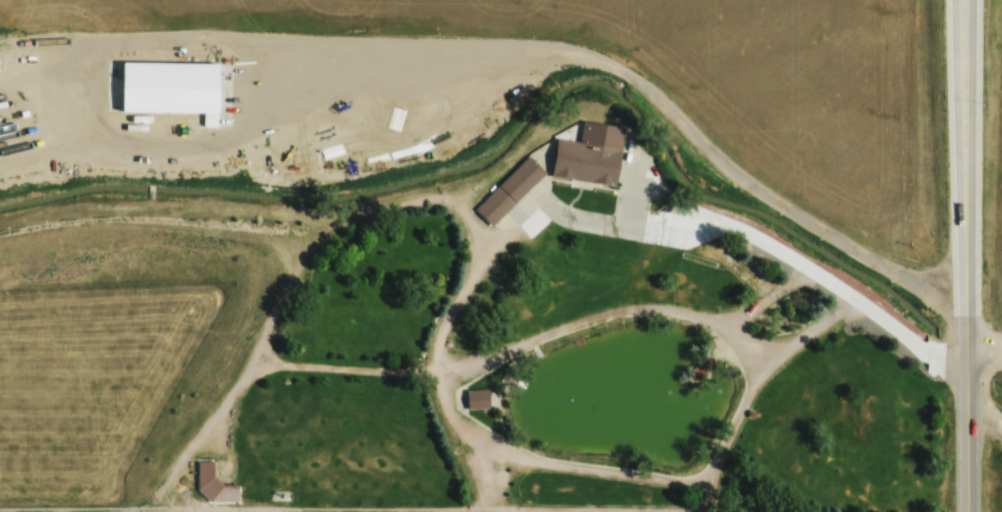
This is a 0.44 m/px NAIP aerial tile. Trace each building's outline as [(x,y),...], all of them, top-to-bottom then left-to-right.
[(623,127),(582,121),(579,142),(556,139),(550,177),(614,186),(623,127)] [(474,209),(490,226),(545,173),(528,156),(474,209)] [(684,374),(694,384),(715,363),(705,353),(684,374)] [(466,389),(466,407),(488,407),(488,389),(466,389)] [(237,501),(237,484),(214,484),(214,460),(197,460),(197,501),(237,501)]
